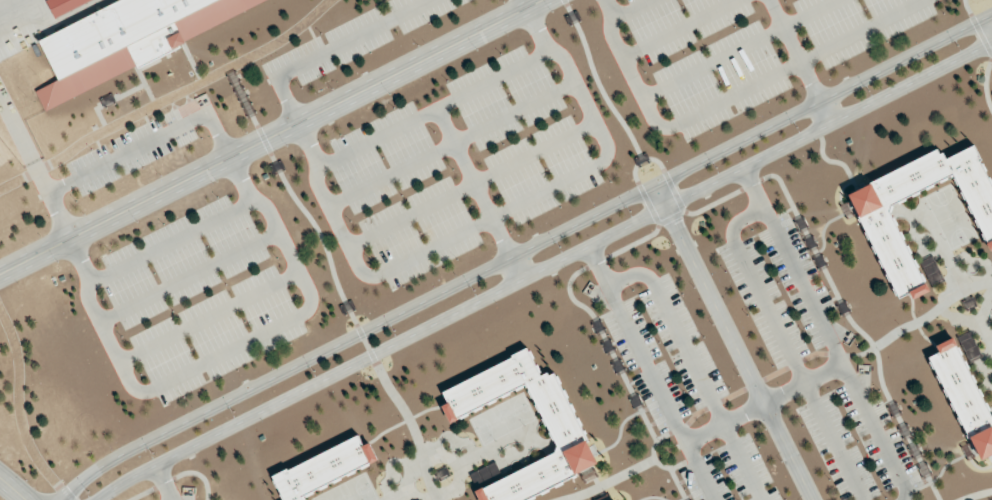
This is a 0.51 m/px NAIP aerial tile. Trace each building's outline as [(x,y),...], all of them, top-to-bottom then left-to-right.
[(271,0),(117,0),(38,33),(58,81),(36,90),(41,103),(274,6),(271,0)] [(53,14),(86,0),(47,0),(53,14)] [(991,248),(991,185),(975,144),(943,158),(940,151),(849,188),(894,298),(909,292),(912,298),(926,292),(889,203),(956,176),(986,250),(991,248)] [(920,261),(932,285),(942,280),(930,256),(920,261)] [(980,355),(969,331),(957,336),(969,361),(980,355)] [(991,419),(955,336),(935,345),(938,352),(931,355),(976,459),(991,452),(991,419)] [(556,370),(541,376),(530,350),(442,389),(448,403),(442,405),(448,420),(528,385),(557,452),(500,477),(494,462),(468,473),(480,499),(523,499),(598,467),(556,370)] [(304,493),(378,462),(369,442),(363,445),(360,437),(272,474),(283,499),(307,499),(304,493)]
